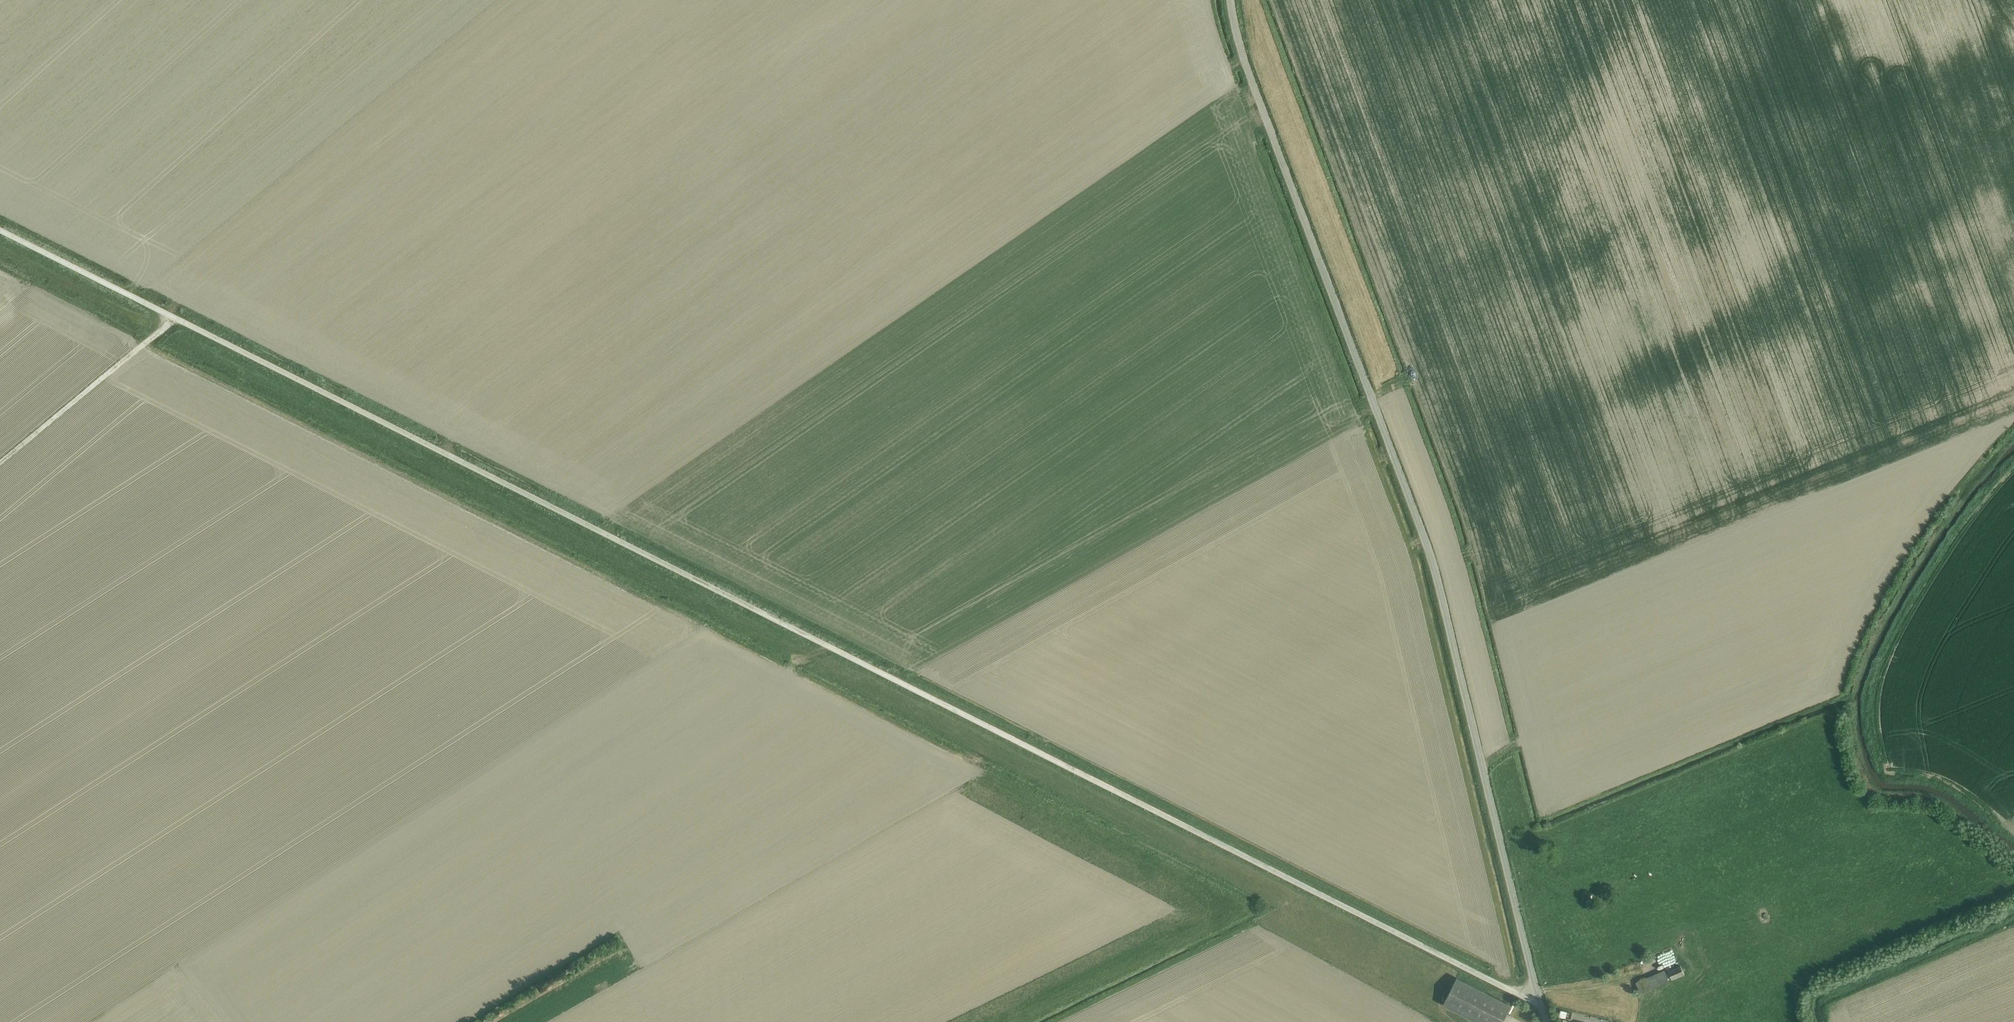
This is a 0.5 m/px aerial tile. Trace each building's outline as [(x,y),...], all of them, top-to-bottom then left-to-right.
[(1671,981),(1683,976),(1679,968),(1668,973),(1671,981)] [(1640,995),(1669,982),(1664,971),(1635,984),(1640,995)] [(1457,978),(1443,1004),(1478,1021),(1503,1021),(1511,1005),(1457,978)]
